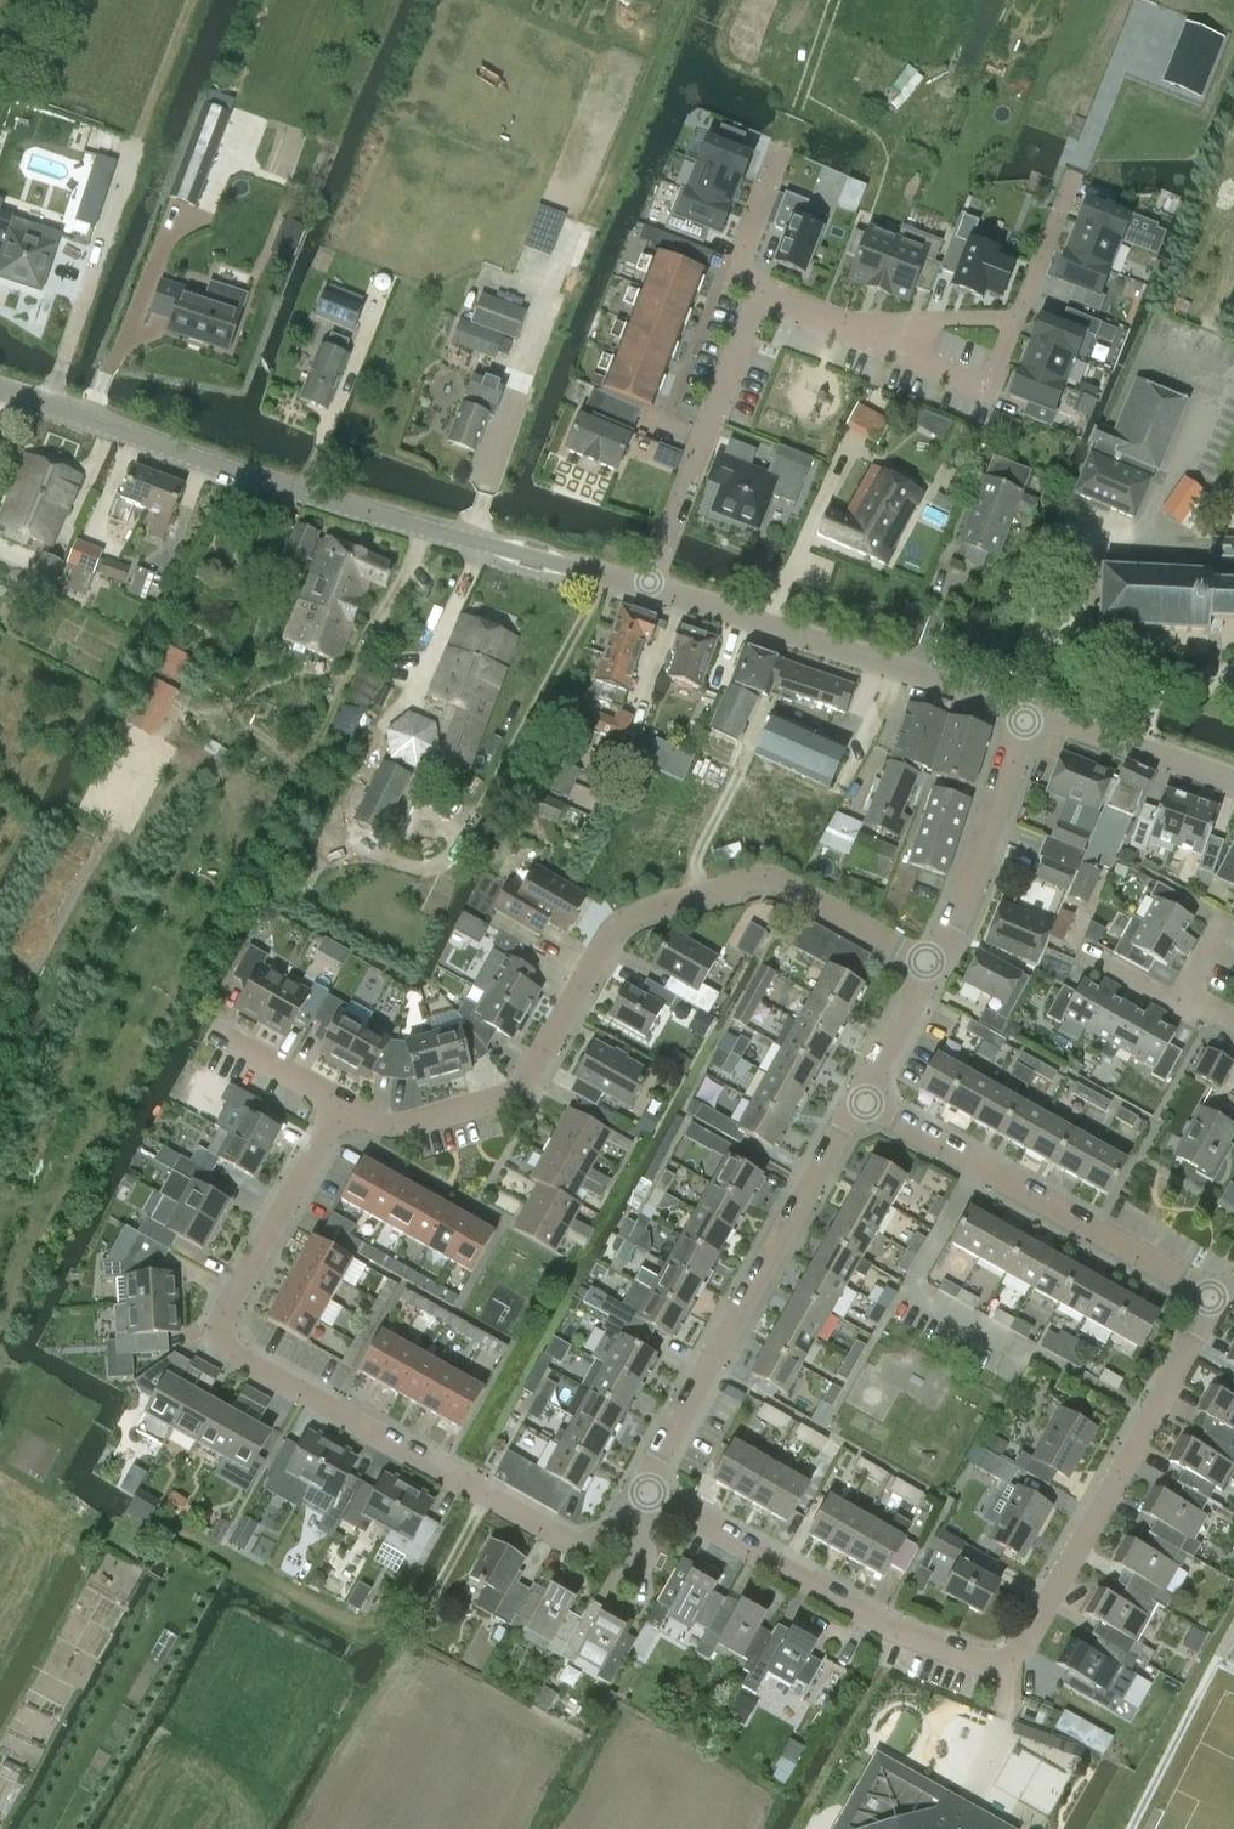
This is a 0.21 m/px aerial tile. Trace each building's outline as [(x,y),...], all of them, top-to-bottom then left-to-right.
[(1164,82),(1200,97),(1223,40),(1187,26),(1164,82)] [(709,138),(699,163),(742,180),(752,154),(743,151),(749,138),(723,127),(718,141),(709,138)] [(196,208),(214,161),(186,151),(168,198),(196,208)] [(63,186),(68,167),(35,157),(30,177),(63,186)] [(114,162),(98,157),(92,174),(108,180),(111,180),(117,163),(114,162)] [(731,208),(742,180),(699,163),(688,191),(731,208)] [(81,173),(62,233),(93,243),(113,183),(81,173)] [(857,213),(867,186),(848,179),(838,205),(857,213)] [(40,289),(54,248),(26,239),(30,228),(5,219),(14,192),(4,189),(0,202),(0,276),(40,289)] [(720,234),(731,208),(688,191),(681,189),(665,229),(704,243),(709,230),(720,234)] [(779,195),(766,224),(773,227),(773,228),(787,233),(775,263),(805,275),(826,218),(805,210),(808,203),(786,195),(785,197),(779,195)] [(1087,200),(1078,225),(1121,242),(1148,253),(1153,239),(1126,229),(1131,217),(1087,200)] [(542,203),(529,245),(557,254),(571,212),(542,203)] [(985,291),(1001,297),(1014,263),(998,257),(999,254),(970,243),(978,222),(961,215),(940,270),(956,276),(951,287),(982,299),(985,291)] [(303,228),(284,221),(279,235),(298,243),(299,243),(304,228),(303,228)] [(1109,271),(1121,242),(1078,225),(1066,255),(1109,271)] [(639,239),(648,243),(653,229),(645,226),(639,239)] [(897,241),(878,293),(890,297),(891,296),(909,303),(914,289),(930,295),(941,266),(934,263),(942,242),(902,227),(897,241)] [(653,229),(648,243),(657,246),(662,233),(653,229)] [(878,293),(897,241),(868,230),(866,236),(855,232),(846,255),(857,260),(849,280),(867,287),(867,288),(878,293)] [(657,246),(665,249),(670,236),(662,233),(657,246)] [(670,236),(665,249),(674,253),(679,239),(670,236)] [(674,253),(682,256),(688,243),(679,239),(674,253)] [(682,256),(691,260),(696,246),(688,243),(682,256)] [(691,260),(699,263),(705,250),(696,246),(691,260)] [(705,250),(699,263),(708,266),(714,253),(705,250)] [(652,256),(647,267),(702,288),(702,285),(701,285),(706,272),(654,253),(653,256),(652,256)] [(1100,296),(1109,271),(1066,255),(1056,280),(1077,288),(1072,302),(1099,313),(1105,298),(1100,296)] [(702,288),(647,267),(643,279),(644,280),(642,284),(694,304),(699,290),(701,290),(702,288)] [(162,283),(153,313),(172,319),(168,331),(228,351),(241,311),(247,293),(210,280),(203,299),(183,292),(183,290),(162,283)] [(694,304),(642,284),(640,289),(639,289),(634,300),(689,321),(690,318),(688,318),(694,304)] [(354,333),(365,306),(325,290),(314,317),(354,333)] [(482,295),(471,323),(517,341),(528,313),(482,295)] [(689,321),(634,300),(630,312),(631,313),(629,318),(681,337),(686,323),(688,323),(689,321)] [(1042,316),(1032,341),(1075,358),(1085,334),(1096,338),(1102,324),(1068,310),(1062,324),(1042,316)] [(455,318),(443,314),(437,330),(449,334),(455,318)] [(681,337),(629,318),(628,323),(626,322),(622,334),(676,354),(677,351),(676,351),(681,337)] [(504,337),(461,320),(452,344),(496,360),(498,354),(503,340),(504,337)] [(349,357),(344,355),(349,342),(330,334),(325,347),(322,346),(300,400),(328,411),(349,357)] [(676,354),(622,334),(617,345),(619,346),(617,351),(668,370),(674,356),(675,357),(676,354)] [(503,340),(498,354),(507,357),(512,343),(503,340)] [(1064,388),(1075,358),(1032,341),(1020,371),(1064,388)] [(668,370),(617,351),(615,356),(613,355),(609,367),(663,387),(664,385),(663,384),(668,370)] [(663,387),(609,367),(604,378),(606,379),(602,388),(654,408),(661,389),(662,390),(663,387)] [(1020,371),(1011,396),(1028,403),(1022,417),(1050,428),(1057,412),(1054,412),(1064,388),(1020,371)] [(494,419),(498,408),(506,386),(475,374),(466,396),(471,398),(469,403),(464,401),(448,442),(476,452),(489,417),(494,419)] [(594,374),(591,384),(602,388),(606,379),(604,378),(594,374)] [(1091,455),(1075,493),(1135,518),(1151,480),(1147,478),(1151,467),(1158,470),(1187,400),(1159,389),(1160,388),(1137,378),(1115,432),(1099,425),(1092,442),(1097,444),(1092,455),(1091,455)] [(1094,399),(1097,390),(1082,384),(1078,393),(1094,399)] [(632,434),(641,411),(592,391),(567,451),(585,459),(584,460),(598,466),(599,464),(617,472),(632,434)] [(929,407),(921,425),(950,439),(958,421),(929,407)] [(890,423),(875,414),(865,433),(880,441),(890,423)] [(994,415),(988,430),(1003,436),(1009,421),(994,415)] [(650,458),(676,469),(684,452),(658,441),(650,458)] [(987,443),(981,441),(978,449),(983,451),(987,443)] [(719,457),(712,474),(725,480),(723,486),(713,512),(742,523),(758,529),(760,524),(771,496),(795,505),(812,460),(813,459),(778,446),(778,447),(767,475),(751,469),(723,458),(719,457)] [(0,525),(0,526),(53,546),(67,509),(69,510),(82,477),(24,455),(11,488),(13,489),(0,525)] [(994,458),(960,545),(969,548),(965,557),(984,565),(988,556),(996,559),(1016,510),(1033,517),(1039,502),(1021,495),(1030,473),(994,458)] [(146,510),(160,476),(134,467),(122,499),(116,497),(108,519),(126,526),(133,505),(146,510)] [(827,512),(817,536),(886,565),(924,495),(875,467),(846,520),(827,512)] [(963,473),(949,500),(954,502),(967,476),(963,473)] [(160,476),(146,510),(159,515),(151,537),(164,542),(185,486),(160,476)] [(1181,523),(1204,490),(1186,477),(1163,511),(1181,523)] [(950,514),(955,503),(946,499),(941,510),(950,514)] [(345,586),(366,595),(372,579),(389,585),(397,564),(369,553),(369,552),(357,548),(326,537),(323,544),(315,541),(319,533),(298,525),(285,557),(306,565),(311,554),(318,556),(301,599),(319,607),(330,579),(345,586)] [(1096,609),(1100,609),(1099,628),(1103,629),(1103,625),(1118,626),(1118,629),(1122,630),(1122,626),(1135,626),(1135,630),(1139,631),(1139,627),(1152,627),(1152,631),(1156,632),(1156,628),(1169,628),(1169,632),(1173,633),(1173,629),(1186,629),(1186,633),(1190,633),(1190,630),(1205,630),(1205,634),(1209,634),(1209,629),(1222,630),(1222,621),(1233,622),(1233,584),(1229,584),(1229,579),(1227,579),(1228,560),(1233,560),(1233,540),(1210,538),(1209,558),(1210,558),(1210,568),(1207,568),(1207,572),(1193,571),(1193,567),(1189,567),(1188,571),(1175,570),(1176,566),(1172,566),(1171,570),(1158,569),(1158,565),(1154,565),(1154,569),(1141,568),(1141,564),(1137,564),(1137,568),(1124,567),(1124,564),(1120,563),(1120,567),(1105,567),(1105,563),(1101,562),(1101,582),(1097,582),(1097,586),(1101,586),(1100,605),(1096,605),(1096,609)] [(282,543),(273,540),(269,549),(279,552),(282,543)] [(72,566),(63,586),(85,596),(94,575),(104,552),(78,541),(67,564),(72,566)] [(51,594),(65,564),(43,554),(29,584),(51,594)] [(106,560),(100,574),(113,579),(118,565),(106,560)] [(118,565),(113,579),(123,584),(129,569),(118,565)] [(144,600),(153,576),(136,569),(126,593),(144,600)] [(342,662),(366,595),(345,586),(330,579),(319,607),(301,599),(285,640),(342,662)] [(622,607),(614,630),(649,641),(649,642),(651,643),(661,646),(669,623),(659,620),(622,607)] [(460,618),(429,702),(459,713),(440,766),(466,776),(517,638),(460,618)] [(700,690),(709,663),(717,640),(680,627),(663,677),(700,690)] [(649,642),(649,641),(614,630),(605,656),(635,666),(642,645),(647,647),(649,642)] [(769,697),(770,695),(781,662),(760,654),(759,650),(752,647),(748,650),(744,649),(732,684),(699,755),(731,770),(744,743),(738,741),(757,700),(759,701),(761,695),(769,697)] [(621,709),(635,666),(605,656),(590,698),(621,709)] [(781,662),(770,695),(793,703),(796,696),(844,713),(853,687),(781,662)] [(365,710),(380,680),(360,670),(345,700),(365,710)] [(131,725),(155,738),(180,693),(155,680),(131,725)] [(932,770),(948,717),(947,717),(909,706),(893,758),(865,824),(901,839),(910,819),(902,815),(922,767),(932,770)] [(344,708),(332,733),(353,737),(365,711),(344,708)] [(625,742),(635,717),(618,710),(614,720),(600,715),(594,730),(609,736),(625,742)] [(416,768),(437,751),(432,724),(407,715),(387,732),(391,758),(416,768)] [(828,788),(846,749),(774,716),(756,756),(828,788)] [(949,718),(932,775),(974,787),(991,730),(949,718)] [(567,742),(589,752),(596,735),(575,725),(567,742)] [(683,783),(694,758),(656,741),(645,765),(683,783)] [(1098,811),(1113,775),(1062,754),(1048,790),(1069,799),(1098,811)] [(575,784),(581,770),(559,760),(553,774),(575,784)] [(356,818),(399,842),(429,786),(386,762),(356,818)] [(1079,874),(1069,898),(1087,906),(1100,873),(1097,872),(1100,866),(1110,870),(1133,813),(1134,813),(1139,804),(1140,804),(1153,774),(1127,763),(1124,770),(1122,769),(1087,854),(1079,874)] [(569,797),(575,784),(553,774),(547,787),(569,797)] [(1176,846),(1193,798),(1165,789),(1155,818),(1142,813),(1130,846),(1145,851),(1150,837),(1176,846)] [(946,877),(970,803),(933,791),(909,864),(946,877)] [(565,806),(543,796),(535,814),(557,823),(565,806)] [(1208,888),(1213,875),(1224,842),(1210,837),(1221,808),(1193,798),(1176,846),(1202,856),(1198,869),(1198,870),(1196,875),(1202,885),(1208,888)] [(1069,799),(1059,822),(1091,835),(1101,812),(1098,811),(1069,799)] [(836,814),(819,844),(849,857),(863,824),(836,814)] [(1052,839),(1084,853),(1091,835),(1059,822),(1052,839)] [(884,879),(896,850),(860,835),(848,864),(884,879)] [(1087,854),(1084,853),(1052,839),(1047,837),(1038,857),(1044,860),(1075,873),(1079,874),(1087,854)] [(1215,878),(1233,887),(1233,848),(1231,847),(1215,878)] [(1129,868),(1135,857),(1126,852),(1120,863),(1129,868)] [(1068,890),(1075,873),(1044,860),(1037,877),(1068,890)] [(1129,869),(1117,864),(1113,876),(1125,880),(1129,869)] [(511,883),(495,911),(540,937),(541,935),(535,932),(541,922),(543,923),(548,922),(566,932),(586,897),(537,868),(524,890),(511,883)] [(306,881),(300,890),(308,896),(314,886),(306,881)] [(1144,923),(1162,933),(1190,948),(1195,940),(1185,934),(1193,919),(1181,913),(1189,900),(1158,883),(1150,897),(1157,901),(1144,923)] [(1037,962),(1052,925),(1002,905),(987,941),(1037,962)] [(275,922),(279,915),(265,906),(257,920),(265,925),(275,922)] [(1064,940),(1074,915),(1062,910),(1052,935),(1064,940)] [(480,945),(490,927),(464,912),(454,930),(480,945)] [(1134,918),(1114,954),(1148,973),(1155,960),(1167,966),(1175,951),(1186,957),(1190,948),(1162,933),(1144,923),(1134,918)] [(805,954),(820,927),(807,920),(792,947),(805,954)] [(817,961),(833,934),(820,927),(805,954),(817,961)] [(752,958),(765,934),(753,928),(740,951),(752,958)] [(665,990),(677,997),(708,1015),(719,995),(702,985),(717,958),(673,932),(653,966),(672,977),(665,990)] [(518,943),(500,933),(493,945),(511,956),(518,943)] [(830,968),(845,941),(833,934),(817,961),(829,967),(830,968)] [(843,975),(858,948),(845,941),(830,968),(843,975)] [(262,1023),(287,979),(263,966),(268,956),(251,946),(233,977),(250,987),(237,1010),(262,1023)] [(856,982),(871,956),(858,948),(843,975),(856,982)] [(343,949),(336,962),(344,967),(350,955),(351,954),(343,949)] [(487,994),(530,1018),(538,1003),(535,1001),(540,992),(519,980),(526,968),(493,950),(481,972),(495,980),(487,994)] [(998,1016),(1008,1021),(1030,978),(980,952),(964,982),(1005,1003),(998,1016)] [(763,967),(748,994),(761,1001),(776,974),(763,967)] [(843,975),(830,968),(829,967),(814,995),(849,1015),(864,987),(856,982),(843,975)] [(287,979),(262,1023),(286,1037),(296,1021),(298,1017),(311,1025),(314,1020),(328,995),(330,992),(315,984),(311,992),(287,979)] [(677,997),(665,990),(648,980),(640,993),(628,986),(610,1018),(646,1038),(664,1007),(670,1010),(677,997)] [(1086,1031),(1112,985),(1104,980),(1098,990),(1083,982),(1076,993),(1064,986),(1047,1017),(1061,1024),(1064,1018),(1086,1031)] [(1102,1056),(1129,1008),(1115,999),(1120,989),(1112,985),(1086,1031),(1099,1038),(1092,1051),(1102,1056)] [(521,1033),(530,1018),(487,994),(479,1008),(465,1000),(462,1006),(458,1014),(465,1023),(479,1041),(483,1045),(492,1028),(513,1039),(518,1031),(521,1033)] [(761,1001),(748,994),(734,1021),(747,1028),(761,1001)] [(328,995),(314,1020),(321,1024),(332,1031),(324,1046),(320,1053),(328,1057),(326,1060),(342,1069),(366,1027),(344,1014),(348,1006),(328,995)] [(834,1042),(849,1015),(814,995),(799,1022),(834,1042)] [(1132,1056),(1158,1010),(1150,1006),(1144,1016),(1129,1008),(1102,1056),(1112,1062),(1120,1049),(1132,1056)] [(1158,1010),(1132,1056),(1155,1069),(1151,1075),(1165,1083),(1182,1052),(1169,1045),(1176,1034),(1160,1025),(1166,1015),(1158,1010)] [(690,1027),(705,1036),(714,1020),(699,1011),(690,1027)] [(989,1031),(971,1021),(966,1030),(983,1040),(989,1031)] [(819,1068),(834,1042),(799,1022),(784,1049),(819,1068)] [(468,1050),(473,1046),(479,1041),(465,1023),(460,1028),(434,1035),(446,1082),(464,1077),(464,1074),(472,1072),(466,1050),(468,1050)] [(1011,1026),(1005,1035),(1015,1041),(1020,1031),(1011,1026)] [(396,1061),(399,1042),(390,1040),(366,1027),(342,1069),(359,1078),(360,1076),(368,1080),(380,1059),(396,1061)] [(1006,1040),(989,1031),(983,1040),(1001,1050),(1006,1040)] [(428,1087),(446,1082),(434,1035),(407,1043),(399,1042),(396,1061),(412,1063),(419,1087),(427,1084),(428,1087)] [(741,1037),(731,1054),(741,1060),(751,1042),(741,1037)] [(479,1041),(473,1046),(482,1057),(489,1052),(483,1045),(479,1041)] [(578,1078),(570,1092),(597,1107),(604,1093),(630,1107),(649,1073),(596,1043),(577,1077),(578,1078)] [(804,1095),(819,1068),(784,1049),(769,1075),(804,1095)] [(1220,1088),(1233,1064),(1208,1051),(1195,1074),(1220,1088)] [(664,1066),(679,1074),(687,1060),(672,1052),(664,1066)] [(741,1060),(731,1054),(721,1071),(731,1077),(741,1060)] [(1035,1074),(1041,1064),(1023,1054),(1018,1064),(1035,1074)] [(965,1071),(938,1056),(919,1091),(946,1106),(965,1071)] [(1071,1062),(1067,1070),(1075,1074),(1079,1067),(1071,1062)] [(1058,1073),(1041,1064),(1035,1074),(1052,1083),(1058,1073)] [(946,1106),(972,1121),(992,1086),(965,1071),(946,1106)] [(789,1122),(804,1095),(769,1075),(754,1102),(789,1122)] [(1089,1103),(1094,1093),(1077,1083),(1071,1093),(1089,1103)] [(1019,1101),(992,1086),(972,1121),(999,1136),(1019,1101)] [(232,1135),(267,1155),(280,1131),(246,1112),(254,1098),(242,1091),(228,1115),(240,1122),(232,1135)] [(1112,1103),(1094,1093),(1089,1103),(1106,1113),(1112,1103)] [(999,1136),(1026,1151),(1046,1116),(1019,1101),(999,1136)] [(773,1149),(789,1122),(754,1102),(739,1127),(738,1130),(745,1134),(773,1149)] [(703,1105),(695,1119),(722,1134),(730,1121),(703,1105)] [(1139,1118),(1121,1108),(1115,1119),(1133,1129),(1139,1118)] [(571,1109),(558,1132),(599,1155),(607,1141),(612,1132),(571,1109)] [(1201,1109),(1175,1156),(1198,1169),(1196,1173),(1213,1183),(1225,1160),(1221,1157),(1233,1133),(1233,1127),(1201,1109)] [(658,1121),(645,1114),(636,1130),(649,1137),(658,1121)] [(1046,1116),(1026,1151),(1053,1166),(1073,1131),(1046,1116)] [(712,1153),(719,1139),(692,1124),(685,1138),(712,1153)] [(254,1178),(267,1155),(232,1135),(221,1129),(199,1167),(207,1171),(212,1174),(220,1159),(254,1178)] [(1053,1166),(1080,1181),(1100,1146),(1073,1131),(1053,1166)] [(558,1132),(545,1156),(586,1179),(591,1170),(599,1155),(558,1132)] [(618,1136),(613,1144),(628,1152),(633,1144),(618,1136)] [(1127,1161),(1100,1146),(1080,1181),(1107,1196),(1127,1161)] [(164,1147),(156,1161),(173,1170),(160,1195),(164,1197),(164,1196),(217,1224),(229,1203),(199,1186),(207,1171),(199,1167),(181,1157),(164,1147)] [(657,1155),(644,1180),(651,1184),(664,1159),(657,1155)] [(545,1156),(531,1179),(540,1184),(540,1183),(573,1202),(573,1201),(581,1188),(586,1179),(545,1156)] [(748,1204),(763,1177),(728,1157),(713,1185),(748,1204)] [(364,1212),(386,1173),(364,1160),(342,1200),(364,1212)] [(892,1207),(907,1180),(872,1160),(857,1187),(892,1207)] [(911,1173),(923,1179),(929,1168),(917,1162),(911,1173)] [(656,1188),(666,1194),(675,1177),(665,1171),(656,1188)] [(385,1224),(408,1185),(386,1173),(364,1212),(385,1224)] [(597,1173),(592,1182),(607,1190),(612,1182),(597,1173)] [(642,1179),(627,1206),(637,1212),(652,1184),(651,1184),(644,1180),(642,1179)] [(592,1182),(587,1191),(602,1199),(607,1190),(592,1182)] [(540,1184),(528,1206),(569,1229),(574,1220),(582,1206),(573,1201),(573,1202),(540,1183),(540,1184)] [(407,1237),(429,1197),(408,1185),(385,1224),(407,1237)] [(733,1231),(748,1204),(713,1185),(698,1212),(733,1231)] [(877,1233),(892,1207),(857,1187),(842,1214),(877,1233)] [(666,1194),(656,1188),(646,1206),(657,1211),(666,1194)] [(164,1196),(164,1197),(151,1220),(147,1217),(138,1233),(164,1247),(173,1233),(203,1250),(217,1224),(164,1196)] [(429,1249),(451,1209),(429,1197),(407,1237),(429,1249)] [(948,1202),(946,1201),(938,1197),(928,1215),(938,1221),(948,1202)] [(528,1206),(514,1230),(555,1253),(564,1238),(569,1229),(528,1206)] [(450,1261),(473,1221),(451,1209),(429,1249),(450,1261)] [(979,1260),(998,1225),(971,1209),(951,1244),(979,1260)] [(718,1258),(733,1231),(698,1212),(683,1238),(718,1258)] [(862,1260),(877,1233),(842,1214),(827,1240),(862,1260)] [(628,1220),(618,1238),(625,1242),(626,1242),(635,1248),(646,1230),(636,1225),(628,1220)] [(450,1261),(446,1269),(454,1273),(458,1265),(473,1273),(495,1234),(473,1221),(450,1261)] [(580,1224),(575,1233),(590,1241),(595,1232),(591,1230),(586,1227),(580,1224)] [(345,1246),(350,1237),(327,1225),(322,1234),(345,1246)] [(1006,1275),(1025,1240),(998,1225),(979,1260),(1006,1275)] [(575,1233),(570,1241),(585,1250),(590,1241),(575,1233)] [(913,1241),(907,1251),(917,1256),(927,1239),(917,1234),(913,1241)] [(366,1258),(371,1249),(350,1237),(345,1246),(366,1258)] [(314,1238),(303,1258),(342,1281),(354,1260),(314,1238)] [(703,1285),(718,1258),(683,1238),(667,1265),(703,1285)] [(907,1238),(902,1248),(907,1251),(913,1241),(907,1238)] [(873,1266),(862,1260),(827,1240),(812,1267),(847,1287),(855,1272),(862,1276),(866,1278),(873,1266)] [(1032,1289),(1051,1254),(1025,1240),(1006,1275),(1032,1289)] [(635,1248),(626,1242),(625,1242),(615,1259),(626,1265),(635,1248)] [(388,1271),(393,1261),(371,1249),(366,1258),(388,1271)] [(907,1274),(917,1256),(907,1251),(897,1269),(907,1274)] [(1059,1304),(1079,1269),(1051,1254),(1032,1289),(1059,1304)] [(331,1301),(342,1281),(303,1258),(291,1279),(331,1301)] [(154,1275),(153,1259),(102,1261),(103,1280),(117,1279),(118,1306),(118,1307),(178,1303),(177,1274),(154,1275)] [(410,1283),(415,1274),(393,1261),(388,1271),(410,1283)] [(688,1311),(703,1285),(667,1265),(660,1279),(642,1269),(636,1283),(688,1311)] [(832,1313),(847,1287),(812,1267),(797,1294),(832,1313)] [(1086,1319),(1105,1284),(1079,1269),(1059,1304),(1086,1319)] [(431,1295),(437,1286),(415,1274),(410,1283),(431,1295)] [(291,1279),(279,1300),(319,1322),(331,1301),(291,1279)] [(392,1279),(379,1301),(388,1306),(401,1284),(392,1279)] [(957,1301),(962,1291),(944,1281),(939,1291),(957,1301)] [(617,1304),(610,1317),(650,1340),(655,1330),(672,1339),(688,1311),(636,1283),(623,1307),(617,1304)] [(1113,1334),(1132,1299),(1105,1284),(1086,1319),(1113,1334)] [(454,1307),(459,1298),(437,1286),(431,1295),(454,1307)] [(877,1304),(887,1310),(897,1293),(887,1287),(877,1304)] [(400,1299),(420,1311),(426,1301),(406,1289),(400,1299)] [(589,1293),(584,1303),(610,1317),(617,1304),(591,1289),(589,1293)] [(974,1310),(979,1300),(962,1291),(957,1301),(974,1310)] [(817,1340),(832,1313),(797,1294),(782,1321),(814,1338),(817,1340)] [(1132,1299),(1113,1334),(1140,1350),(1160,1315),(1132,1299)] [(307,1343),(319,1322),(279,1300),(268,1320),(307,1343)] [(377,1327),(388,1306),(379,1301),(367,1322),(377,1327)] [(420,1311),(441,1322),(447,1312),(426,1301),(420,1311)] [(118,1307),(118,1306),(115,1306),(117,1355),(159,1353),(158,1334),(180,1332),(178,1303),(118,1307)] [(877,1327),(887,1310),(877,1304),(867,1321),(877,1327)] [(1010,1330),(1015,1320),(998,1311),(992,1321),(1010,1330)] [(467,1324),(447,1312),(441,1322),(462,1334),(467,1324)] [(607,1332),(593,1358),(606,1365),(641,1385),(657,1357),(644,1350),(650,1340),(610,1317),(603,1329),(607,1332)] [(1015,1320),(1010,1330),(1027,1340),(1033,1330),(1015,1320)] [(817,1340),(814,1338),(782,1321),(767,1347),(802,1367),(817,1340)] [(367,1322),(355,1342),(365,1348),(377,1327),(367,1322)] [(462,1334),(482,1346),(488,1335),(467,1324),(462,1334)] [(402,1344),(381,1332),(359,1372),(380,1383),(402,1344)] [(509,1347),(488,1335),(482,1346),(503,1357),(509,1347)] [(572,1346),(556,1338),(556,1337),(546,1356),(552,1360),(562,1364),(572,1346)] [(857,1341),(847,1357),(857,1363),(867,1347),(857,1341)] [(1063,1360),(1069,1350),(1052,1341),(1046,1351),(1063,1360)] [(365,1348),(355,1342),(344,1363),(353,1368),(365,1348)] [(380,1383),(400,1395),(423,1355),(402,1344),(380,1383)] [(786,1394),(802,1367),(767,1347),(752,1375),(786,1394)] [(1081,1370),(1086,1360),(1069,1350),(1063,1360),(1081,1370)] [(543,1354),(538,1363),(547,1368),(552,1360),(546,1356),(543,1354)] [(443,1367),(423,1355),(400,1395),(421,1406),(443,1367)] [(847,1381),(857,1363),(847,1357),(837,1375),(847,1381)] [(168,1376),(137,1432),(164,1447),(173,1430),(172,1429),(208,1366),(195,1359),(181,1384),(168,1376)] [(538,1363),(528,1381),(537,1386),(547,1368),(538,1363)] [(626,1412),(641,1385),(606,1365),(591,1392),(626,1412)] [(208,1366),(172,1429),(173,1430),(198,1444),(219,1405),(206,1398),(221,1373),(208,1366)] [(421,1406),(442,1418),(464,1378),(443,1367),(421,1406)] [(1118,1390),(1123,1381),(1105,1371),(1100,1380),(1118,1390)] [(464,1378),(442,1418),(462,1430),(485,1390),(464,1378)] [(548,1403),(557,1385),(548,1380),(538,1397),(548,1403)] [(843,1390),(841,1389),(832,1385),(823,1403),(833,1408),(843,1390)] [(1198,1411),(1213,1419),(1206,1432),(1212,1436),(1233,1448),(1233,1397),(1233,1398),(1212,1386),(1198,1411)] [(219,1405),(198,1444),(223,1458),(259,1394),(246,1387),(232,1413),(219,1405)] [(611,1438),(626,1412),(591,1392),(576,1419),(611,1438)] [(259,1394),(223,1458),(249,1472),(253,1466),(261,1470),(265,1462),(258,1457),(271,1434),(257,1427),(271,1401),(259,1394)] [(538,1420),(548,1403),(538,1397),(529,1415),(538,1420)] [(770,1423),(777,1411),(764,1404),(758,1415),(770,1423)] [(783,1430),(789,1419),(777,1411),(770,1423),(783,1430)] [(1022,1452),(1014,1467),(1019,1469),(1026,1473),(1050,1486),(1061,1466),(1072,1472),(1096,1430),(1061,1411),(1034,1459),(1022,1452)] [(561,1432),(555,1442),(561,1445),(596,1465),(611,1438),(576,1419),(567,1436),(561,1432)] [(807,1443),(814,1432),(801,1425),(794,1436),(807,1443)] [(827,1439),(814,1432),(807,1443),(820,1450),(827,1439)] [(1170,1462),(1191,1474),(1184,1487),(1209,1501),(1216,1488),(1223,1492),(1233,1471),(1233,1448),(1212,1436),(1206,1432),(1198,1445),(1184,1437),(1170,1462)] [(283,1446),(266,1478),(280,1486),(288,1473),(311,1486),(335,1443),(320,1435),(319,1438),(310,1433),(298,1454),(283,1446)] [(827,1439),(820,1450),(834,1458),(840,1447),(827,1439)] [(995,1439),(988,1452),(1002,1460),(1009,1447),(995,1439)] [(335,1443),(311,1486),(325,1494),(318,1507),(327,1512),(342,1521),(360,1489),(345,1481),(357,1460),(348,1455),(350,1452),(335,1443)] [(732,1492),(754,1453),(736,1443),(714,1482),(732,1492)] [(581,1493),(596,1465),(561,1445),(546,1472),(546,1473),(547,1474),(560,1481),(573,1488),(581,1493)] [(1019,1469),(1014,1467),(1002,1460),(988,1452),(985,1451),(976,1468),(1010,1486),(1019,1469)] [(507,1486),(522,1459),(509,1452),(494,1478),(507,1486)] [(773,1464),(754,1453),(732,1492),(751,1503),(773,1464)] [(867,1478),(874,1466),(861,1458),(853,1471),(867,1478)] [(520,1493),(535,1466),(522,1459),(507,1486),(520,1493)] [(769,1513),(791,1474),(773,1464),(751,1503),(769,1513)] [(546,1473),(546,1472),(535,1466),(520,1493),(532,1500),(547,1474),(546,1473)] [(881,1486),(888,1474),(874,1466),(867,1478),(881,1486)] [(545,1507),(560,1481),(547,1474),(532,1500),(545,1507)] [(791,1474),(769,1513),(788,1524),(810,1485),(791,1474)] [(360,1489),(342,1521),(357,1529),(364,1515),(388,1529),(412,1486),(397,1478),(395,1481),(386,1476),(374,1497),(360,1489)] [(904,1500),(911,1487),(897,1479),(890,1492),(904,1500)] [(558,1514),(573,1488),(560,1481),(545,1507),(558,1514)] [(391,1531),(384,1544),(403,1555),(418,1563),(436,1532),(422,1524),(433,1502),(424,1498),(426,1494),(412,1486),(388,1529),(391,1531)] [(917,1507),(924,1495),(925,1495),(911,1487),(904,1500),(917,1507)] [(1155,1487),(1141,1512),(1163,1524),(1155,1537),(1180,1551),(1193,1558),(1201,1545),(1194,1541),(1208,1517),(1202,1514),(1209,1501),(1184,1487),(1177,1499),(1155,1487)] [(1023,1558),(1052,1508),(1018,1488),(989,1539),(1023,1558)] [(159,1502),(140,1492),(133,1505),(130,1509),(131,1509),(149,1519),(152,1515),(159,1502)] [(76,1497),(68,1509),(70,1510),(76,1513),(83,1518),(91,1506),(76,1497)] [(186,1505),(171,1497),(164,1509),(179,1517),(186,1505)] [(828,1547),(850,1508),(832,1497),(809,1536),(828,1547)] [(869,1519),(850,1508),(828,1547),(846,1557),(869,1519)] [(243,1518),(230,1542),(247,1551),(260,1527),(243,1518)] [(865,1568),(887,1529),(869,1519),(846,1557),(865,1568)] [(887,1529),(865,1568),(883,1579),(891,1565),(907,1574),(921,1548),(906,1540),(887,1529)] [(931,1548),(921,1566),(928,1569),(937,1551),(956,1562),(966,1545),(940,1531),(931,1547),(931,1548)] [(1127,1538),(1113,1563),(1134,1575),(1127,1588),(1152,1602),(1158,1605),(1167,1610),(1174,1597),(1166,1593),(1180,1568),(1173,1564),(1180,1551),(1155,1537),(1148,1550),(1127,1538)] [(492,1541),(471,1577),(488,1587),(476,1607),(510,1626),(516,1616),(531,1591),(514,1581),(526,1560),(492,1541)] [(982,1615),(1000,1584),(961,1562),(944,1594),(982,1615)] [(658,1603),(645,1625),(646,1625),(652,1629),(659,1632),(668,1616),(692,1629),(695,1624),(708,1631),(722,1606),(725,1600),(713,1593),(722,1578),(697,1563),(685,1585),(670,1577),(656,1602),(658,1603)] [(327,1585),(325,1577),(318,1573),(311,1586),(323,1592),(327,1585)] [(516,1616),(510,1626),(524,1634),(527,1629),(552,1643),(547,1651),(560,1658),(567,1645),(582,1620),(569,1612),(581,1591),(556,1577),(544,1598),(531,1591),(516,1616)] [(360,1612),(372,1590),(359,1583),(347,1605),(360,1612)] [(1099,1589),(1085,1614),(1106,1625),(1099,1638),(1129,1655),(1136,1643),(1137,1644),(1151,1618),(1158,1605),(1152,1602),(1127,1588),(1120,1601),(1099,1589)] [(700,1645),(695,1653),(709,1660),(717,1644),(742,1659),(748,1662),(743,1670),(750,1673),(751,1674),(758,1660),(773,1634),(760,1627),(772,1606),(747,1592),(735,1613),(722,1606),(708,1631),(700,1645)] [(567,1645),(560,1658),(573,1665),(577,1657),(602,1672),(598,1679),(611,1687),(618,1674),(636,1643),(637,1641),(623,1634),(632,1620),(607,1606),(595,1627),(582,1620),(567,1645)] [(785,1642),(773,1634),(758,1660),(751,1674),(750,1673),(743,1687),(756,1695),(768,1673),(793,1687),(796,1682),(809,1689),(824,1664),(810,1656),(822,1635),(797,1621),(785,1642)] [(1194,1630),(1185,1647),(1196,1653),(1206,1637),(1194,1630)] [(1070,1639),(1056,1664),(1071,1673),(1064,1686),(1070,1690),(1095,1703),(1108,1710),(1116,1697),(1121,1700),(1134,1676),(1129,1673),(1137,1659),(1129,1655),(1099,1638),(1092,1651),(1070,1639)] [(1155,1654),(1137,1644),(1136,1643),(1129,1655),(1137,1659),(1149,1665),(1155,1654)] [(609,1709),(615,1700),(617,1696),(608,1690),(600,1704),(606,1707),(609,1709)] [(542,1692),(535,1706),(547,1713),(554,1699),(542,1692)] [(1079,1742),(1089,1725),(1065,1711),(1055,1729),(1079,1742)] [(1036,1725),(1024,1720),(1023,1723),(1035,1728),(1036,1725)] [(790,1741),(776,1768),(777,1769),(790,1776),(791,1777),(806,1749),(790,1741)] [(1071,1745),(1068,1754),(1082,1759),(1085,1750),(1071,1745)] [(777,1769),(772,1779),(785,1786),(790,1776),(777,1769)] [(977,1811),(970,1824),(883,1775),(856,1824),(842,1816),(835,1828),(1009,1828),(977,1811)]
